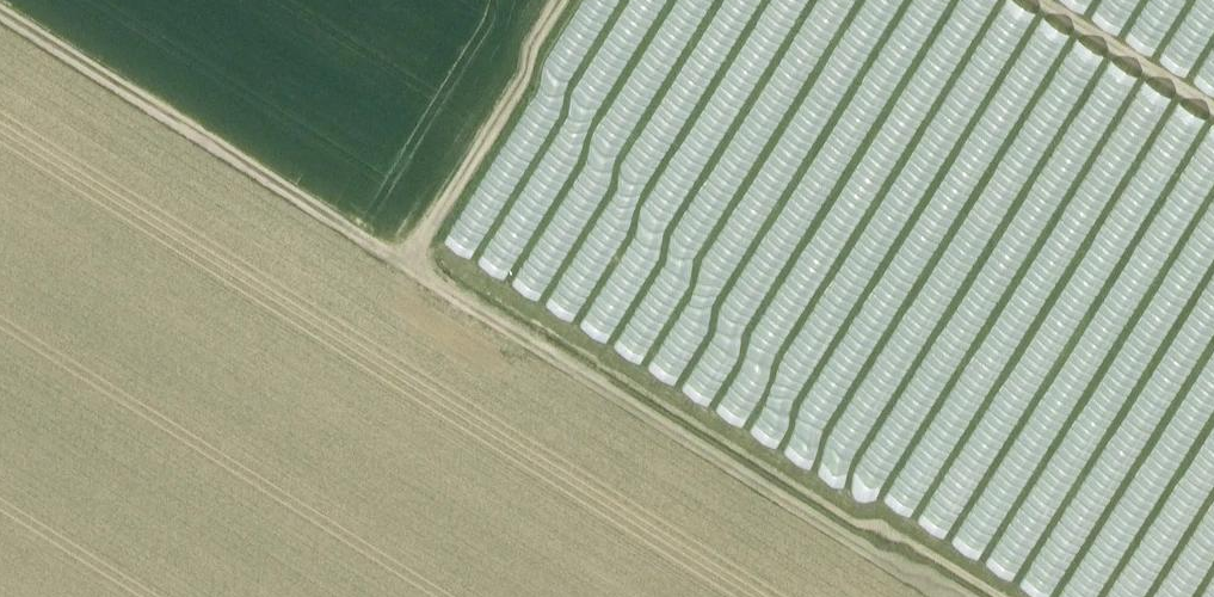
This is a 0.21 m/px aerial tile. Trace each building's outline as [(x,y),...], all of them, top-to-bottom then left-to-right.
[(998,2),(994,0),(969,0),(889,152),(913,164),(998,2)] [(1151,69),(1195,0),(1163,0),(1128,55),(1151,69)] [(1199,99),(1213,108),(1213,75),(1199,99)] [(545,148),(481,267),(506,280),(587,129),(576,123),(568,138),(567,138),(558,155),(545,148)] [(1213,371),(1213,139),(1209,136),(1119,318),(1093,305),(1034,425),(996,407),(928,545),(956,558),(954,562),(990,580),(989,583),(1016,596),(1102,596),(1213,371)] [(515,288),(539,301),(620,157),(612,153),(615,148),(599,139),(515,288)] [(866,266),(862,281),(860,287),(872,290),(878,270),(866,266)] [(685,393),(709,407),(777,290),(767,284),(761,294),(747,286),(685,393)] [(752,435),(780,450),(857,310),(833,297),(819,322),(782,302),(720,415),(744,428),(785,352),(795,357),(752,435)] [(790,458),(813,471),(896,328),(892,326),(901,312),(881,300),(790,458)] [(1126,596),(1158,596),(1209,499),(1184,487),(1126,596)] [(1205,593),(1206,594),(1213,581),(1213,522),(1172,596),(1203,596),(1205,593)]
